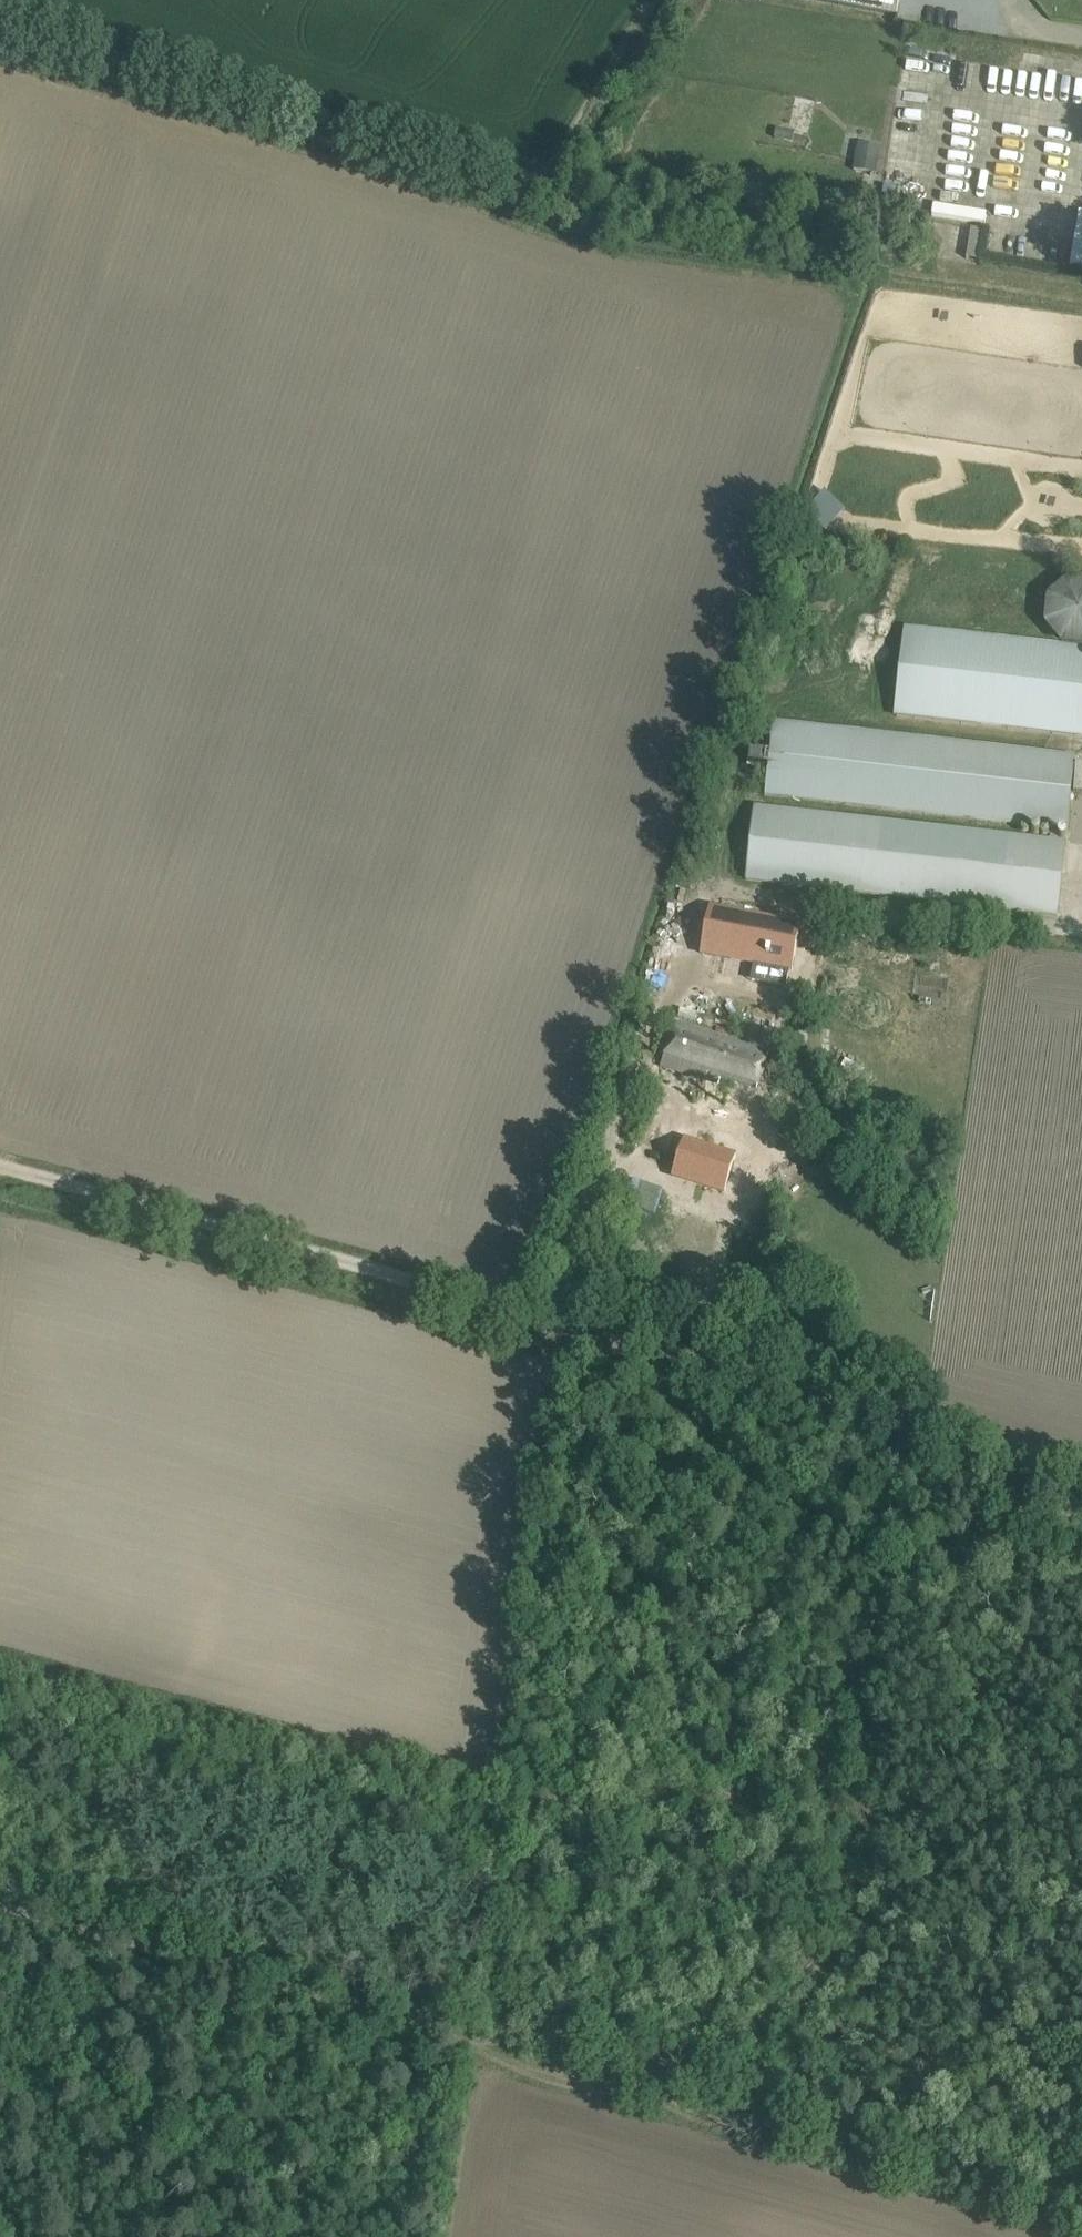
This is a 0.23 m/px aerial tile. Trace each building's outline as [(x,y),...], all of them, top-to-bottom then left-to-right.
[(942,41),(912,35),(903,79),(933,84),(942,41)] [(914,197),(929,107),(901,102),(886,192),(914,197)] [(881,176),(882,143),(858,143),(857,175),(881,176)] [(1068,581),(1048,599),(1046,625),(1063,645),(1081,646),(1081,582),(1068,581)] [(905,628),(895,716),(1081,737),(1081,648),(905,628)] [(769,768),(766,796),(1067,830),(1076,755),(775,721),(771,750),(767,749),(766,753),(750,751),(749,764),(764,766),(764,767),(769,768)] [(746,880),(1057,916),(1066,842),(755,807),(746,880)] [(800,921),(708,904),(697,950),(789,968),(800,921)] [(720,1078),(757,1089),(769,1049),(751,1043),(749,1049),(674,1024),(661,1067),(718,1085),(720,1078)] [(738,1139),(685,1122),(674,1158),(727,1175),(738,1139)]
